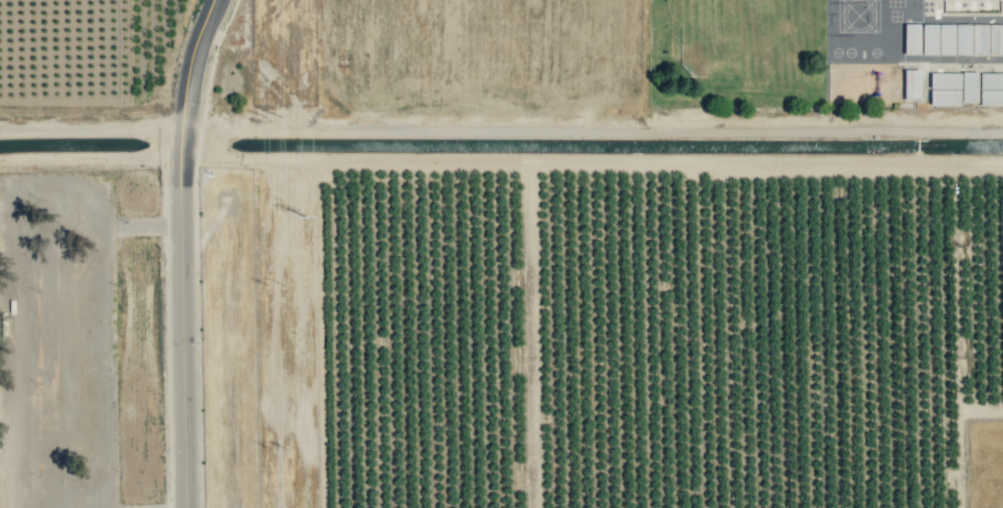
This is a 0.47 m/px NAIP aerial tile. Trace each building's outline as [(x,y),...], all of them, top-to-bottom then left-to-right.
[(920,23),(904,23),(904,54),(920,54),(920,23)] [(954,55),(955,24),(923,23),(922,54),(954,55)] [(956,24),(956,54),(988,54),(1002,55),(1002,25),(956,24)] [(905,99),(920,99),(920,69),(904,70),(905,99)] [(961,89),(961,73),(931,72),(931,88),(961,89)] [(978,102),(978,72),(962,72),(962,102),(978,102)] [(1002,105),(1002,72),(979,73),(980,105),(1002,105)] [(961,89),(931,89),(931,105),(961,105),(961,89)]
